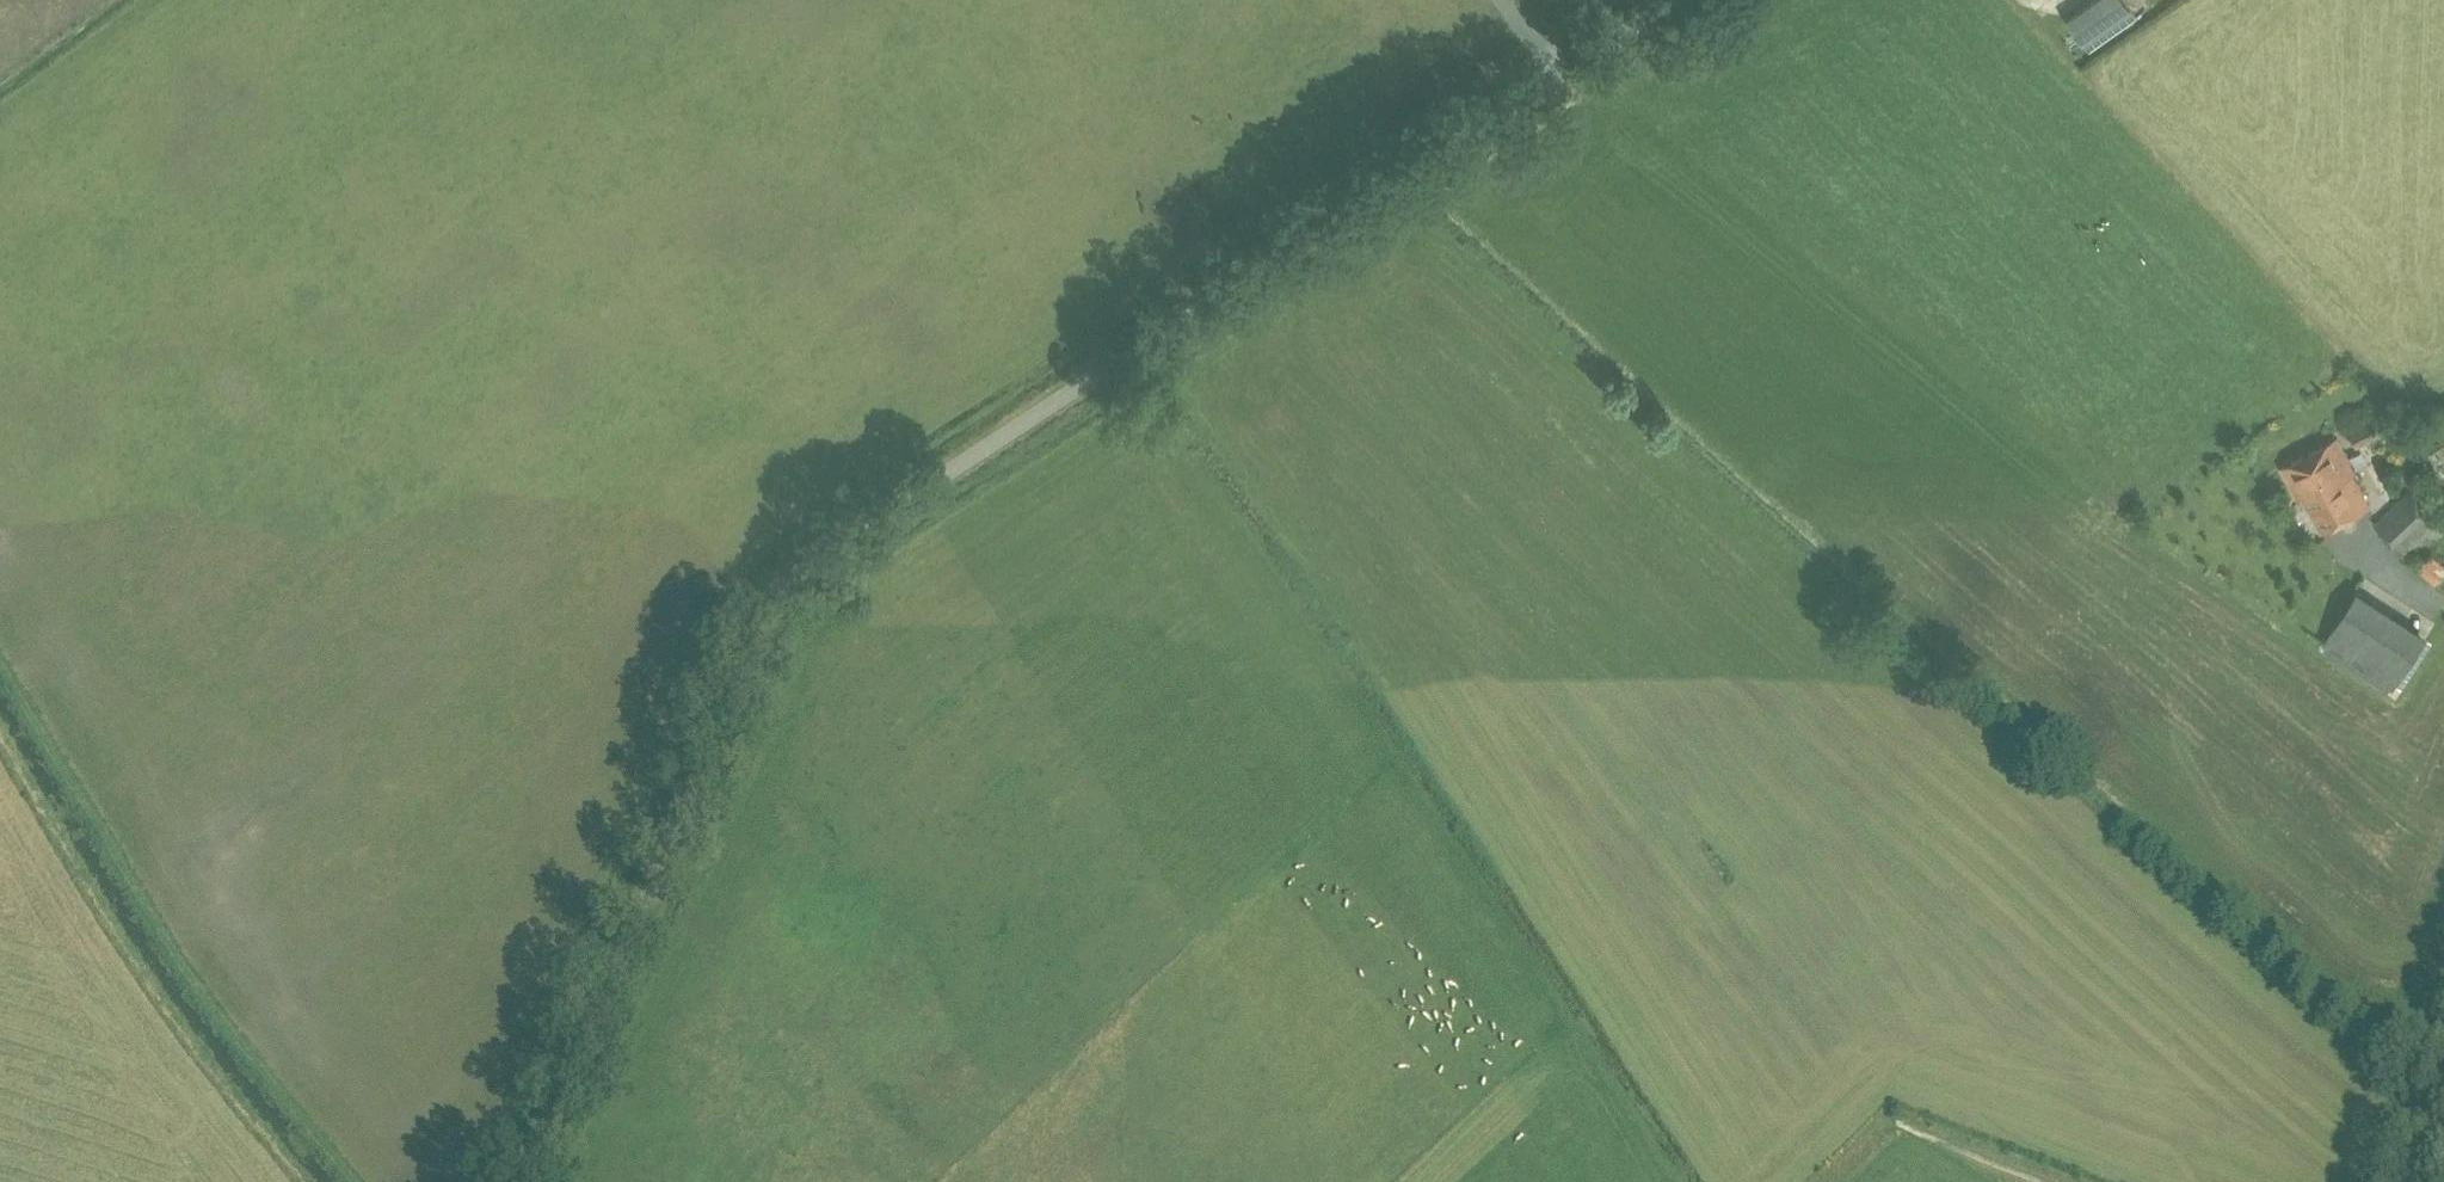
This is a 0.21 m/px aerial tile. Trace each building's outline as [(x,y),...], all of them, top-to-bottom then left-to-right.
[(2084,43),(2147,0),(2095,0),(2067,19),(2084,43)] [(2364,424),(2371,438),(2381,433),(2374,419),(2364,424)] [(2301,495),(2322,533),(2370,506),(2352,474),(2356,472),(2337,437),(2282,467),(2298,497),(2301,495)] [(2410,561),(2443,531),(2443,527),(2410,490),(2375,523),(2410,561)] [(2435,583),(2443,571),(2443,564),(2429,552),(2416,569),(2435,583)]
